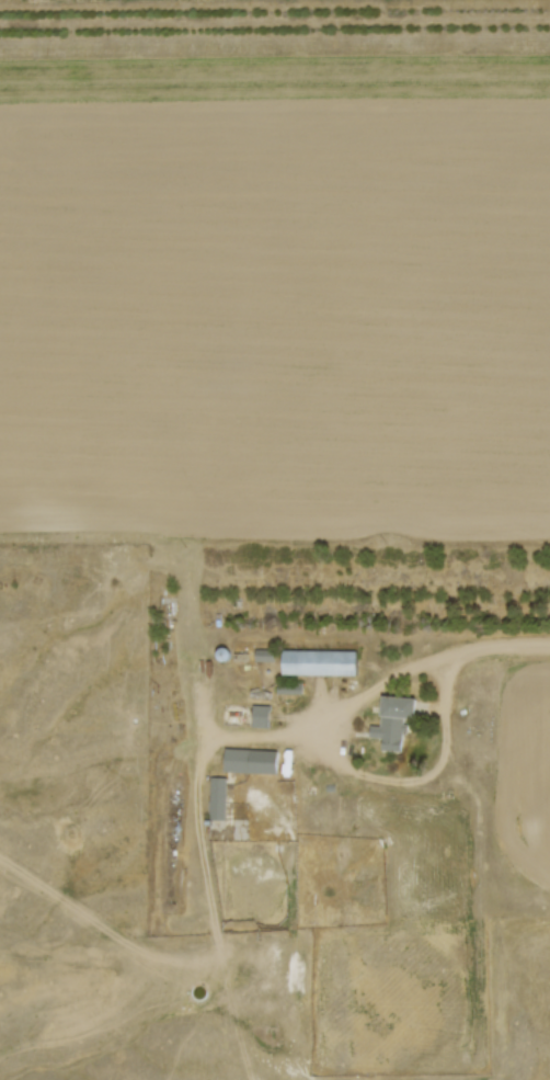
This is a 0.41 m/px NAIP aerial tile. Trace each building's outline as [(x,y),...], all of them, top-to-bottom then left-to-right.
[(222,658),(225,656),(225,653),(225,651),(225,649),(222,648),(221,647),(219,646),(217,646),(215,647),(213,648),(211,650),(211,652),(211,655),(213,657),(215,658),(216,659),(218,659),(220,659),(222,658)] [(254,648),(254,660),(272,659),(272,648),(254,648)] [(278,650),(278,673),(353,672),(353,649),(278,650)] [(276,683),(277,692),(297,691),(297,682),(276,683)] [(374,695),(374,715),(378,715),(378,726),(367,726),(367,737),(377,737),(377,749),(400,749),(400,715),(410,715),(410,703),(410,695),(374,695)] [(250,704),(250,726),(266,726),(266,704),(250,704)] [(277,750),(276,771),(222,770),(222,749),(277,750)] [(206,777),(207,816),(222,816),(221,776),(206,777)]
